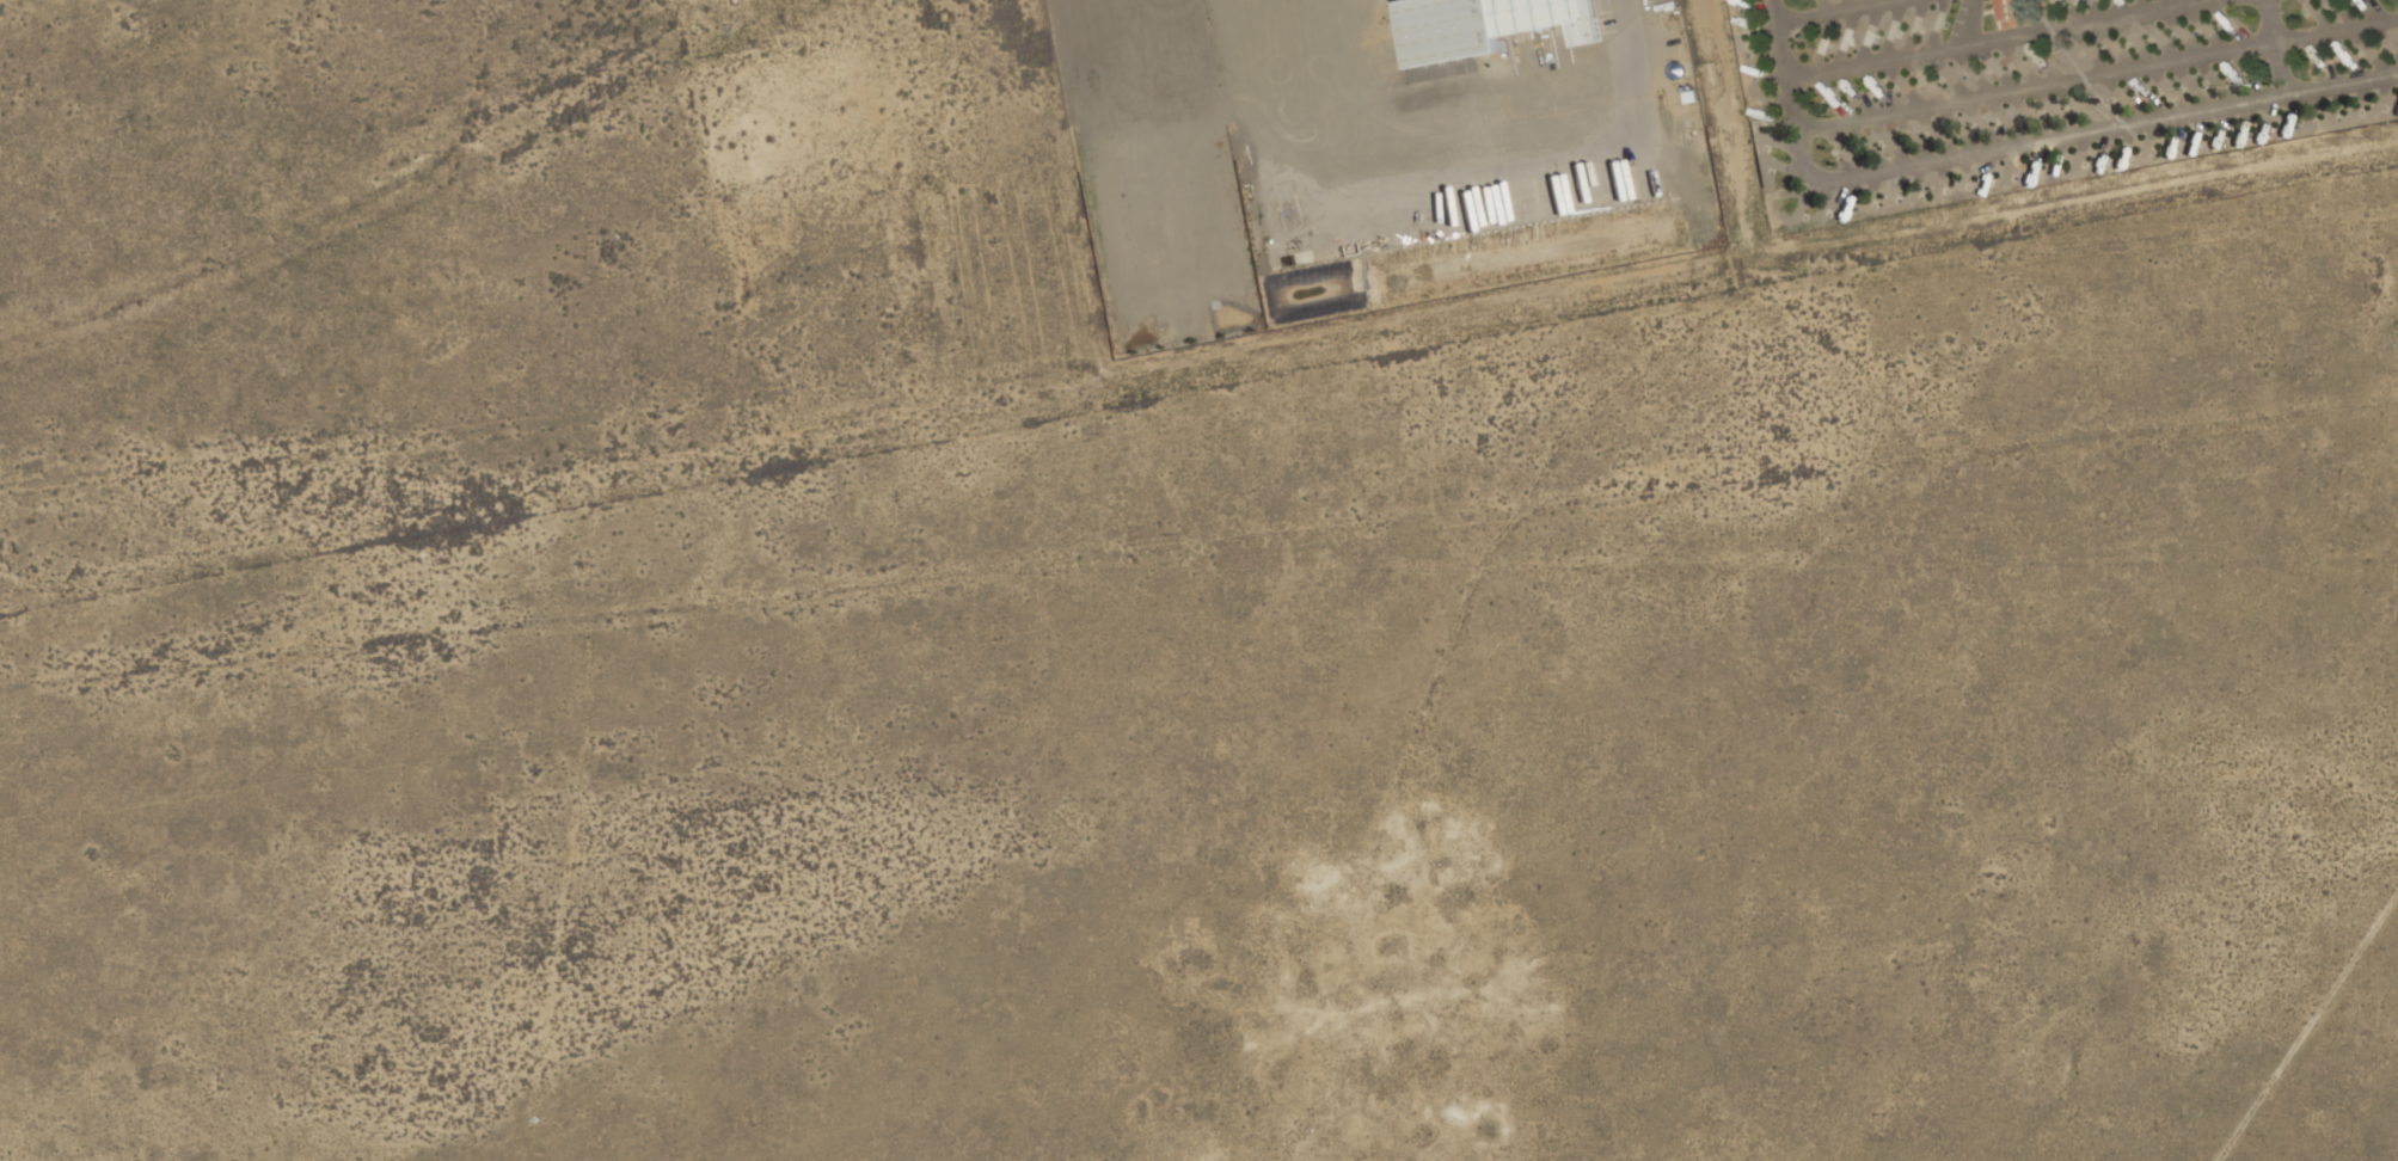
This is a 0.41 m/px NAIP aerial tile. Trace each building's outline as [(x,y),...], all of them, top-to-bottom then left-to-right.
[(1391,1),(1397,0),(1593,0),(1600,41),(1569,47),(1565,24),(1492,37),(1495,53),(1403,69),(1391,1)] [(1140,122),(1141,128),(1159,125),(1158,119),(1140,122)]
